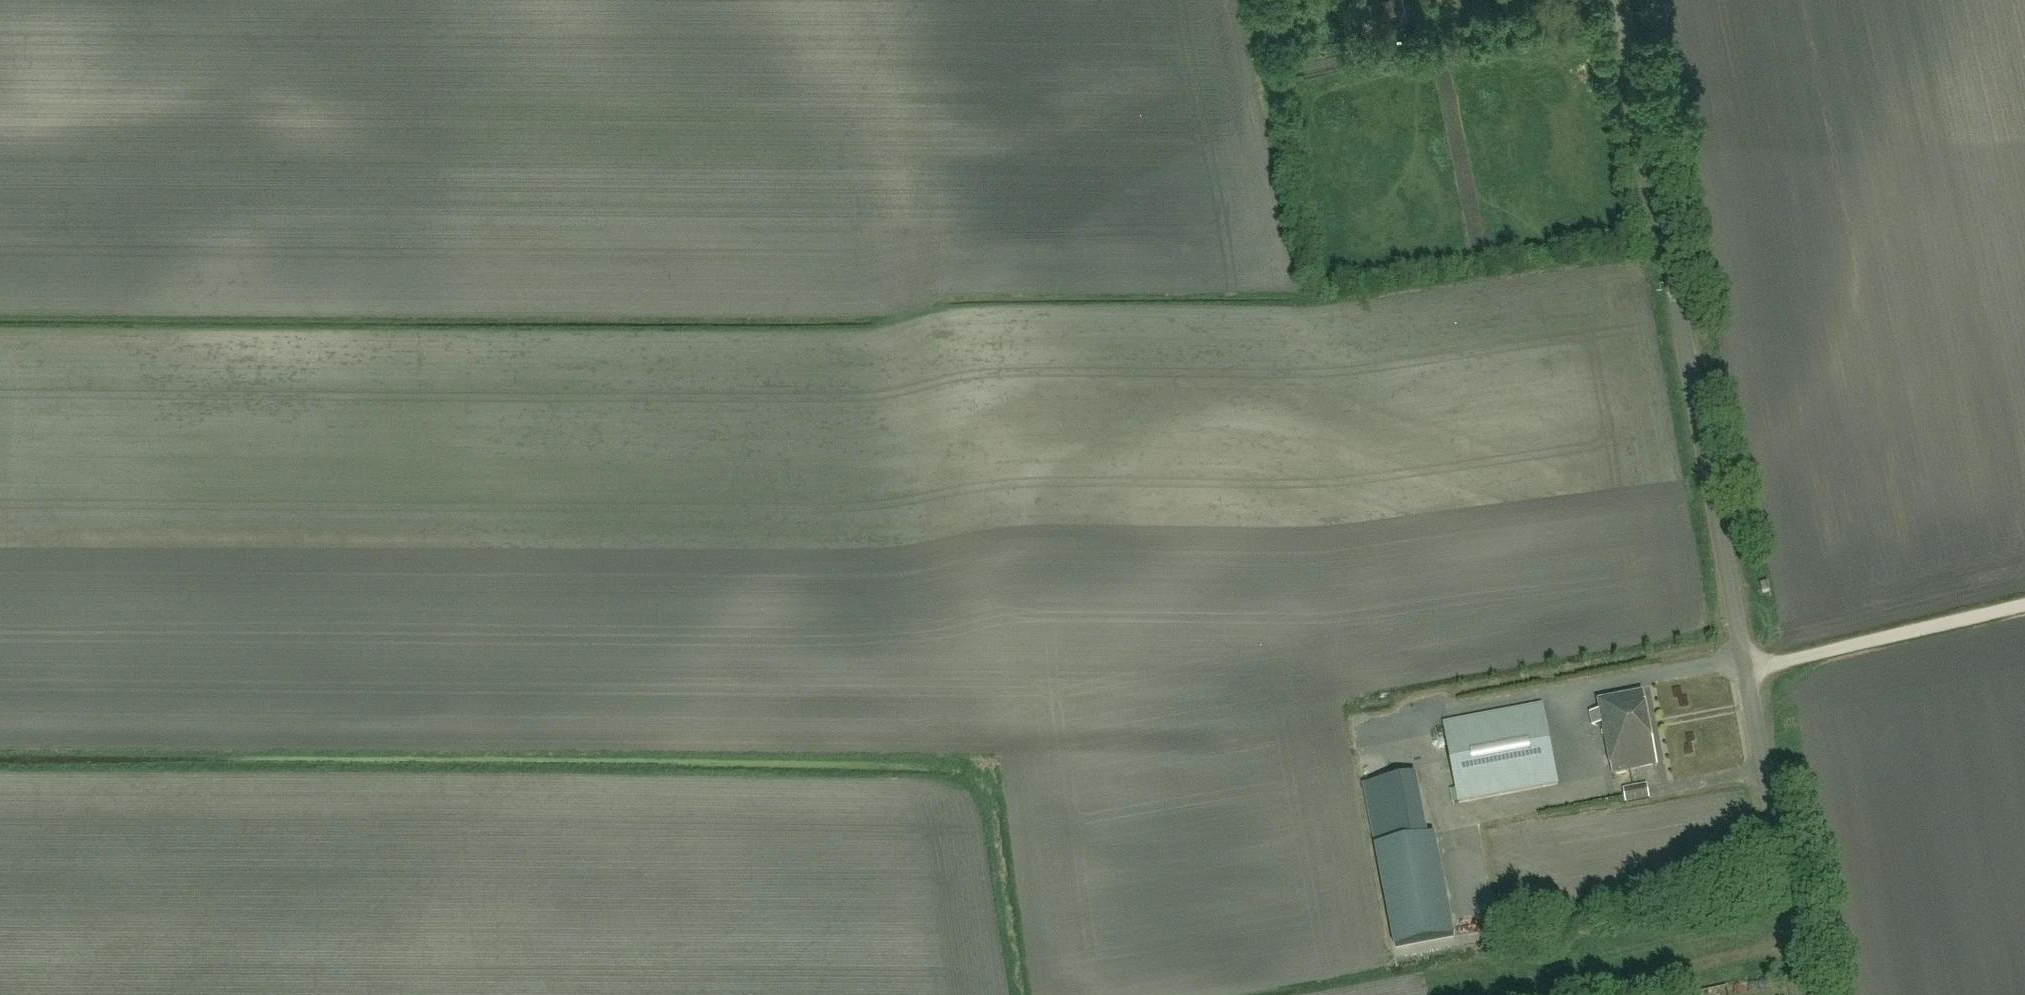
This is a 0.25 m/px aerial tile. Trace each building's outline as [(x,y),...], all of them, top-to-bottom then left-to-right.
[(1403,0),(1373,0),(1368,1),(1368,3),(1359,4),(1363,28),(1407,18),(1403,0)] [(1770,592),(1768,584),(1760,585),(1762,593),(1770,592)] [(1643,693),(1599,702),(1613,774),(1657,765),(1643,693)] [(1460,803),(1558,784),(1543,705),(1445,724),(1460,803)] [(1396,948),(1455,936),(1435,836),(1429,837),(1416,773),(1364,784),(1376,848),(1396,948)] [(1626,804),(1650,799),(1647,783),(1623,788),(1626,804)]
